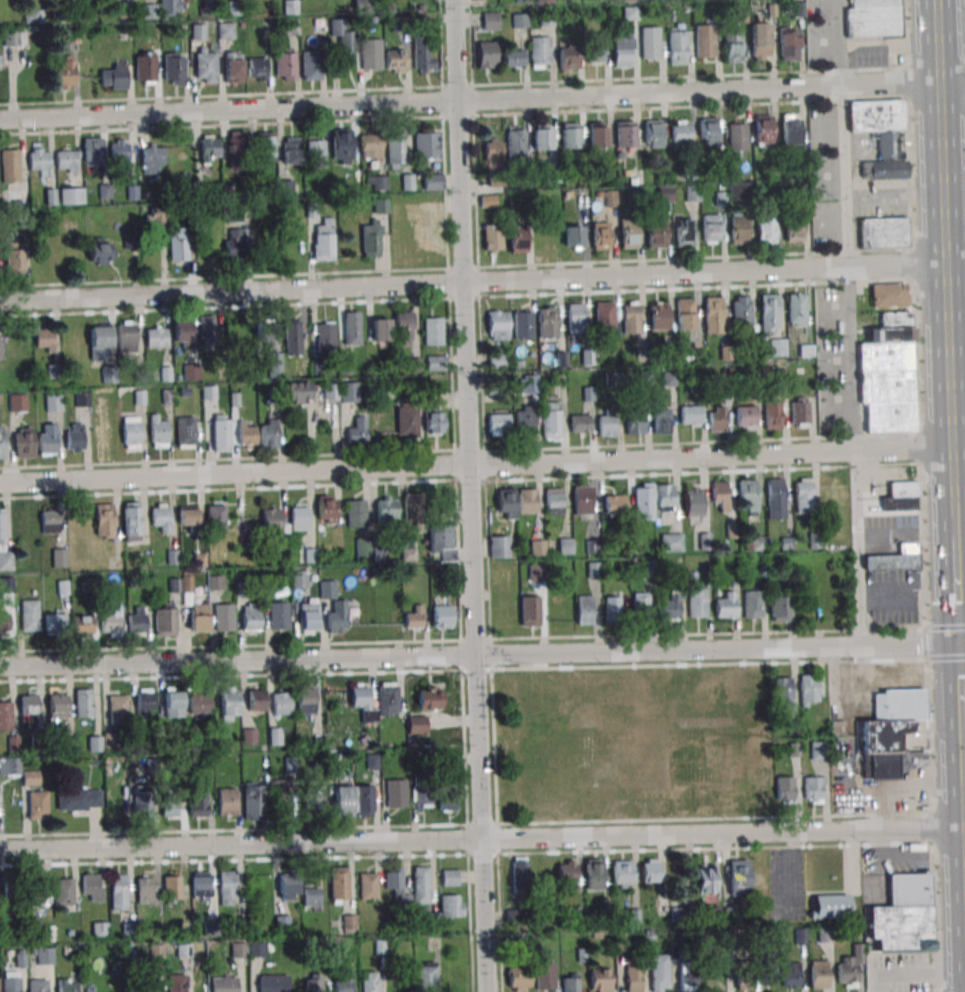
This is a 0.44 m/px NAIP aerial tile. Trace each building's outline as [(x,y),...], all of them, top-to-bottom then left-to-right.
[(161,18),(181,18),(181,0),(161,0),(161,18)] [(370,0),(354,0),(354,11),(370,11),(370,0)] [(851,9),(846,10),(846,38),(900,38),(899,0),(850,0),(851,9)] [(157,18),(156,4),(143,6),(145,19),(157,18)] [(623,20),(638,20),(638,7),(623,7),(623,20)] [(44,10),(24,10),(24,24),(44,24),(44,10)] [(483,30),(499,30),(499,13),(483,13),(483,30)] [(513,27),(526,27),(526,14),(513,14),(513,27)] [(284,35),(298,35),(298,18),(284,18),(284,35)] [(340,62),(354,62),(354,28),(345,28),(345,19),(330,19),(330,38),(340,38),(340,62)] [(233,39),(233,22),(219,22),(219,39),(233,39)] [(751,22),(751,60),(769,60),(769,22),(751,22)] [(191,39),(205,40),(205,25),(192,24),(191,39)] [(716,58),(716,24),(696,24),(696,58),(716,58)] [(659,27),(641,27),(641,60),(659,60),(659,27)] [(26,31),(4,31),(4,45),(26,45),(26,31)] [(77,31),(66,32),(67,43),(78,42),(77,31)] [(688,31),(669,31),(669,64),(688,64),(688,31)] [(724,62),(740,62),(740,32),(724,32),(724,62)] [(587,62),(604,62),(604,33),(587,33),(587,62)] [(634,33),(614,33),(614,67),(634,67),(634,33)] [(414,71),(433,71),(433,37),(414,37),(414,71)] [(550,37),(531,37),(531,67),(550,67),(550,37)] [(779,61),(798,61),(798,38),(779,38),(779,61)] [(381,69),(381,39),(362,39),(362,69),(381,69)] [(496,68),(496,42),(478,42),(478,68),(496,68)] [(578,69),(578,45),(559,45),(559,69),(578,69)] [(275,80),(295,80),(295,49),(275,49),(275,80)] [(405,49),(386,49),(386,71),(405,71),(405,49)] [(504,50),(504,67),(523,67),(523,50),(504,50)] [(302,52),(320,52),(321,80),(302,80),(302,52)] [(165,55),(183,54),(184,82),(166,83),(165,55)] [(197,55),(215,55),(216,83),(197,83),(197,55)] [(224,56),(243,55),(243,83),(225,84),(224,56)] [(54,89),(75,89),(75,57),(63,57),(63,66),(54,66),(54,89)] [(136,58),(154,57),(155,85),(137,86),(136,58)] [(249,81),(266,81),(266,58),(249,58),(249,81)] [(102,65),(102,89),(127,89),(127,65),(102,65)] [(848,100),(848,134),(878,133),(878,160),(861,160),(861,179),(906,179),(906,100),(848,100)] [(755,144),(773,144),(773,114),(755,114),(755,144)] [(782,115),(782,144),(800,144),(800,115),(782,115)] [(699,117),(699,145),(716,145),(716,117),(699,117)] [(645,120),(645,148),(662,148),(662,120),(645,120)] [(672,147),(691,147),(691,120),(672,120),(672,147)] [(606,121),(589,121),(589,148),(606,148),(606,121)] [(634,121),(616,121),(616,151),(634,151),(634,121)] [(746,151),(746,122),(728,122),(728,151),(746,151)] [(578,123),(562,123),(562,149),(578,149),(578,123)] [(551,149),(551,124),(533,125),(533,150),(551,149)] [(332,130),(332,163),(351,163),(351,129),(332,130)] [(525,159),(525,129),(507,129),(507,159),(525,159)] [(246,131),(229,131),(229,169),(246,169),(246,131)] [(274,132),(257,132),(257,160),(274,160),(274,132)] [(438,133),(416,133),(416,159),(438,159),(438,133)] [(361,159),(381,159),(381,134),(361,134),(361,159)] [(388,169),(404,169),(404,134),(388,134),(388,169)] [(210,162),(210,157),(219,157),(219,136),(201,136),(201,162),(210,162)] [(283,162),(301,162),(301,137),(283,137),(283,162)] [(502,161),(502,138),(485,138),(485,161),(502,161)] [(85,139),(103,139),(104,167),(85,167),(85,139)] [(129,139),(112,139),(112,167),(129,167),(129,139)] [(325,140),(308,140),(308,169),(325,169),(325,140)] [(164,146),(144,146),(144,174),(164,174),(164,146)] [(30,148),(30,169),(50,169),(50,148),(30,148)] [(1,151),(19,150),(20,183),(2,183),(1,151)] [(78,151),(57,151),(57,173),(78,173),(78,151)] [(442,175),(424,175),(424,189),(442,189),(442,175)] [(367,176),(367,190),(386,190),(386,176),(367,176)] [(753,200),(753,183),(728,183),(728,200),(753,200)] [(700,201),(700,186),(685,186),(685,201),(700,201)] [(658,202),(672,202),(672,187),(658,187),(658,202)] [(84,204),(84,188),(60,188),(60,204),(84,204)] [(604,191),(604,205),(615,206),(616,191),(604,191)] [(496,196),(481,196),(481,206),(496,206),(496,196)] [(374,213),(388,213),(388,199),(374,199),(374,213)] [(147,208),(147,230),(166,230),(166,208),(147,208)] [(757,244),(775,244),(775,212),(757,212),(757,244)] [(730,244),(748,244),(748,213),(730,213),(730,244)] [(703,214),(703,242),(721,242),(721,214),(703,214)] [(334,260),(334,217),(323,217),(323,227),(313,227),(313,260),(334,260)] [(666,217),(647,217),(647,248),(666,248),(666,217)] [(859,218),(859,248),(907,248),(907,218),(859,218)] [(675,246),(692,246),(692,219),(675,219),(675,246)] [(381,257),(380,220),(362,220),(363,257),(381,257)] [(609,250),(609,222),(592,222),(592,250),(609,250)] [(638,248),(638,222),(620,222),(620,248),(638,248)] [(484,224),(484,252),(502,252),(502,224),(484,224)] [(803,242),(803,224),(786,224),(786,242),(803,242)] [(509,253),(526,253),(526,226),(509,226),(509,253)] [(582,226),(564,226),(564,247),(582,247),(582,226)] [(188,260),(188,229),(170,229),(170,260),(188,260)] [(225,229),(225,260),(244,260),(244,229),(225,229)] [(111,265),(111,238),(89,238),(89,265),(111,265)] [(908,283),(872,283),(872,307),(908,307),(908,283)] [(806,293),(787,293),(787,325),(806,325),(806,293)] [(760,332),(779,332),(779,295),(760,295),(760,332)] [(732,324),(751,324),(751,296),(732,296),(732,324)] [(705,297),(705,334),(724,334),(724,297),(705,297)] [(694,299),(677,299),(677,329),(694,329),(694,299)] [(568,329),(584,329),(584,302),(568,302),(568,329)] [(595,302),(595,330),(612,330),(612,302),(595,302)] [(639,302),(622,302),(622,333),(639,333),(639,302)] [(650,329),(668,329),(668,302),(650,302),(650,329)] [(556,338),(556,306),(539,306),(539,338),(556,338)] [(413,311),(396,311),(396,341),(413,341),(413,311)] [(488,340),(508,340),(508,311),(488,311),(488,340)] [(514,339),(532,339),(532,311),(514,311),(514,339)] [(344,346),(359,346),(359,312),(344,312),(344,346)] [(859,343),(860,404),(866,404),(867,433),(915,432),(913,313),(880,313),(880,328),(868,328),(869,343),(859,343)] [(199,346),(215,346),(215,316),(199,316),(199,346)] [(423,319),(442,318),(442,346),(424,347),(423,319)] [(369,319),(369,343),(389,343),(389,319),(369,319)] [(191,343),(191,321),(173,321),(173,343),(191,343)] [(275,342),(275,321),(257,321),(257,342),(275,342)] [(285,354),(301,354),(301,321),(285,321),(285,354)] [(136,353),(136,324),(118,324),(118,353),(136,353)] [(112,361),(112,325),(90,325),(90,361),(112,361)] [(316,325),(335,325),(335,353),(317,353),(316,325)] [(167,348),(167,328),(146,328),(146,348),(167,348)] [(54,330),(35,330),(35,351),(54,351),(54,330)] [(786,356),(786,339),(770,339),(770,356),(786,356)] [(270,377),(282,377),(282,352),(270,352),(270,377)] [(427,356),(427,369),(446,369),(446,356),(427,356)] [(537,392),(537,378),(521,378),(521,392),(537,392)] [(310,382),(291,382),(291,403),(310,403),(310,382)] [(358,402),(358,382),(340,382),(340,402),(358,402)] [(323,384),(323,400),(338,400),(338,384),(323,384)] [(27,395),(10,395),(10,412),(27,412),(27,395)] [(62,395),(46,395),(46,412),(62,412),(62,395)] [(809,424),(809,397),(792,397),(792,424),(809,424)] [(560,441),(560,399),(543,399),(543,441),(560,441)] [(782,399),(765,399),(765,429),(782,429),(782,399)] [(516,406),(516,438),(534,438),(534,406),(516,406)] [(654,435),(670,435),(670,406),(654,406),(654,435)] [(702,427),(702,406),(681,406),(681,427),(702,427)] [(756,429),(756,406),(737,406),(737,429),(756,429)] [(397,440),(418,440),(418,407),(397,407),(397,440)] [(709,407),(709,432),(726,432),(726,407),(709,407)] [(488,435),(510,435),(510,412),(488,412),(488,435)] [(616,437),(616,412),(598,412),(598,437),(616,437)] [(644,435),(644,412),(627,412),(627,435),(644,435)] [(425,413),(425,435),(443,435),(443,413),(425,413)] [(168,447),(168,420),(161,420),(161,415),(150,415),(150,447),(168,447)] [(230,451),(230,415),(212,415),(212,451),(230,451)] [(571,415),(571,433),(589,433),(589,415),(571,415)] [(140,449),(140,417),(123,417),(123,449),(140,449)] [(195,446),(195,417),(178,417),(178,446),(195,446)] [(366,417),(356,417),(356,426),(348,426),(348,444),(366,444),(366,417)] [(277,448),(277,419),(261,419),(261,448),(277,448)] [(257,449),(257,421),(238,421),(238,449),(257,449)] [(83,452),(83,423),(66,423),(66,452),(83,452)] [(39,424),(39,456),(57,456),(57,424),(39,424)] [(35,428),(14,428),(14,458),(35,458),(35,428)] [(768,479),(768,519),(784,519),(784,479),(768,479)] [(795,479),(795,513),(812,513),(812,479),(795,479)] [(738,480),(738,504),(748,504),(748,518),(757,518),(757,480),(738,480)] [(729,512),(729,482),(712,482),(712,503),(721,503),(721,512),(729,512)] [(917,482),(889,482),(889,496),(881,496),(881,511),(917,511),(917,482)] [(653,483),(634,483),(634,519),(653,519),(653,483)] [(657,485),(657,511),(674,511),(674,485),(657,485)] [(592,486),(573,486),(573,514),(592,514),(592,486)] [(702,486),(685,486),(685,516),(702,516),(702,486)] [(546,514),(563,514),(563,488),(546,488),(546,514)] [(515,489),(498,489),(498,519),(515,519),(515,489)] [(518,489),(518,513),(537,513),(537,489),(518,489)] [(404,495),(422,494),(423,522),(405,523),(404,495)] [(625,494),(605,494),(605,515),(625,515),(625,494)] [(318,523),(335,523),(335,495),(318,495),(318,523)] [(397,521),(397,497),(377,497),(377,521),(397,521)] [(347,502),(365,501),(366,529),(347,530),(347,502)] [(139,503),(124,503),(124,540),(139,540),(139,503)] [(114,538),(114,504),(96,504),(96,538),(114,538)] [(170,532),(170,504),(152,504),(152,532),(170,532)] [(224,532),(224,505),(208,505),(208,532),(224,532)] [(197,527),(197,506),(178,506),(178,527),(197,527)] [(309,531),(309,507),(291,507),(291,531),(309,531)] [(287,508),(263,508),(263,535),(287,535),(287,508)] [(13,570),(13,552),(5,552),(4,510),(0,510),(0,571),(13,570)] [(41,534),(60,534),(60,510),(41,510),(41,534)] [(452,525),(429,525),(429,552),(452,552),(452,525)] [(682,552),(682,534),(661,534),(661,552),(682,552)] [(490,536),(490,558),(509,558),(509,536),(490,536)] [(745,536),(745,550),(766,550),(766,536),(745,536)] [(531,556),(545,556),(545,540),(531,540),(531,556)] [(919,570),(918,543),(900,543),(900,555),(864,556),(864,571),(919,570)] [(67,567),(67,549),(52,549),(52,567),(67,567)] [(545,581),(545,563),(529,563),(529,581),(545,581)] [(293,588),(307,588),(307,571),(293,571),(293,588)] [(208,590),(224,590),(224,575),(208,575),(208,590)] [(320,599),(335,599),(335,581),(320,581),(320,599)] [(707,617),(707,588),(688,588),(688,617),(707,617)] [(660,601),(660,621),(678,621),(678,590),(669,590),(669,601),(660,601)] [(762,590),(744,590),(744,618),(762,618),(762,590)] [(633,591),(633,619),(649,619),(649,591),(633,591)] [(735,618),(735,591),(718,591),(718,618),(735,618)] [(770,621),(795,621),(795,592),(770,592),(770,621)] [(592,625),(592,595),(577,595),(577,625),(592,625)] [(540,596),(521,596),(521,626),(540,626),(540,596)] [(620,597),(605,597),(605,624),(620,624),(620,597)] [(328,633),(347,633),(347,600),(328,600),(328,633)] [(20,602),(37,601),(38,632),(21,633),(20,602)] [(101,613),(101,636),(122,636),(122,601),(112,601),(112,613),(101,613)] [(301,632),(317,632),(317,601),(301,601),(301,632)] [(269,603),(288,602),(288,630),(270,631),(269,603)] [(260,603),(242,603),(242,631),(260,631),(260,603)] [(214,605),(232,604),(233,632),(215,633),(214,605)] [(452,629),(452,604),(433,604),(433,629),(452,629)] [(422,605),(413,605),(413,614),(403,614),(403,630),(422,630),(422,605)] [(189,607),(208,606),(208,634),(190,634),(189,607)] [(145,609),(128,609),(128,633),(145,633),(145,609)] [(158,610),(176,609),(177,637),(158,638),(158,610)] [(10,613),(0,613),(0,633),(10,633),(10,613)] [(66,613),(44,613),(44,634),(66,634),(66,613)] [(73,615),(73,635),(93,635),(93,615),(73,615)] [(817,675),(801,675),(801,704),(817,704),(817,675)] [(792,678),(774,678),(774,705),(792,705),(792,678)] [(378,683),(378,716),(397,716),(397,683),(378,683)] [(351,709),(362,709),(362,723),(376,723),(376,708),(370,708),(370,686),(351,686),(351,709)] [(441,709),(441,687),(418,687),(418,709),(441,709)] [(155,688),(137,688),(137,720),(145,720),(145,709),(155,709),(155,688)] [(315,715),(315,688),(298,688),(298,715),(315,715)] [(76,717),(93,717),(93,689),(76,689),(76,717)] [(220,691),(238,690),(239,718),(221,719),(220,691)] [(247,690),(247,711),(265,711),(265,690),(247,690)] [(861,721),(861,779),(899,779),(899,769),(927,769),(927,752),(899,752),(899,734),(913,734),(912,720),(924,720),(924,690),(874,690),(874,720),(861,721)] [(273,715),(291,715),(291,692),(273,692),(273,715)] [(164,694),(182,693),(183,718),(165,718),(164,694)] [(189,713),(211,713),(211,694),(189,694),(189,713)] [(38,695),(21,695),(21,714),(38,714),(38,695)] [(68,695),(49,695),(49,718),(68,718),(68,695)] [(108,697),(126,696),(127,724),(109,725),(108,697)] [(12,731),(0,732),(0,704),(12,703),(12,731)] [(256,744),(256,728),(242,728),(242,744),(256,744)] [(271,745),(282,745),(282,728),(271,728),(271,745)] [(433,745),(457,745),(457,729),(433,729),(433,745)] [(101,737),(89,737),(89,751),(101,751),(101,737)] [(811,761),(825,761),(825,741),(811,741),(811,761)] [(20,775),(20,757),(0,758),(0,775),(20,775)] [(38,771),(22,771),(22,786),(38,786),(38,771)] [(804,803),(823,803),(823,777),(804,777),(804,803)] [(414,780),(431,779),(432,805),(415,806),(414,780)] [(776,799),(793,799),(793,779),(776,779),(776,799)] [(305,781),(323,780),(324,809),(307,810),(305,781)] [(386,780),(405,780),(407,809),(387,810),(386,780)] [(273,783),(290,782),(291,814),(274,815),(273,783)] [(244,783),(244,818),(263,818),(263,783),(244,783)] [(438,786),(455,785),(456,811),(439,812),(438,786)] [(355,787),(372,786),(374,815),(357,816),(355,787)] [(334,788),(351,787),(352,816),(335,816),(334,788)] [(133,821),(151,821),(151,789),(133,789),(133,821)] [(218,789),(218,816),(236,816),(236,789),(218,789)] [(101,811),(101,790),(57,790),(57,811),(101,811)] [(48,791),(29,791),(29,819),(48,819),(48,791)] [(178,817),(178,793),(162,793),(162,817),(178,817)] [(190,817),(207,817),(207,793),(190,793),(190,817)] [(511,892),(527,892),(527,857),(511,857),(511,892)] [(602,859),(586,859),(586,889),(602,889),(602,859)] [(658,859),(641,859),(641,882),(658,882),(658,859)] [(729,895),(748,895),(748,860),(729,860),(729,895)] [(576,861),(558,861),(558,888),(576,888),(576,861)] [(633,887),(633,861),(613,861),(613,887),(633,887)] [(697,892),(715,892),(715,865),(697,865),(697,892)] [(402,867),(386,867),(386,890),(394,890),(394,906),(410,906),(410,893),(402,893),(402,867)] [(330,869),(347,868),(348,900),(331,901),(330,869)] [(413,868),(429,868),(429,903),(414,904),(413,868)] [(458,869),(442,869),(442,886),(458,886),(458,869)] [(219,872),(236,871),(237,897),(220,898),(219,872)] [(192,873),(209,872),(210,898),(193,899),(192,873)] [(280,874),(297,873),(298,900),(281,900),(280,874)] [(931,906),(930,873),(888,874),(889,907),(931,906)] [(103,901),(103,874),(82,874),(82,901),(103,901)] [(111,910),(128,910),(128,874),(111,874),(111,910)] [(181,904),(181,874),(164,874),(164,904),(181,904)] [(359,874),(375,874),(376,900),(360,901),(359,874)] [(136,877),(153,876),(154,902),(137,903),(136,877)] [(3,879),(3,903),(21,903),(21,879),(3,879)] [(32,907),(46,907),(46,879),(32,879),(32,907)] [(54,879),(54,906),(73,906),(73,879),(54,879)] [(463,895),(441,895),(441,918),(463,918),(463,895)] [(850,918),(850,895),(811,895),(811,918),(850,918)] [(932,953),(931,907),(868,909),(868,940),(876,940),(876,955),(932,953)] [(290,932),(290,915),(276,915),(276,932),(290,932)] [(93,922),(93,938),(109,938),(109,922),(93,922)] [(124,924),(124,934),(134,934),(134,924),(124,924)] [(246,943),(232,943),(232,958),(246,958),(246,943)] [(263,956),(263,943),(251,943),(251,956),(263,956)] [(837,957),(837,986),(856,986),(856,964),(864,964),(864,943),(853,943),(853,957),(837,957)] [(54,964),(54,948),(35,948),(35,964),(54,964)] [(669,954),(651,954),(651,991),(669,991),(669,954)] [(641,991),(641,960),(626,960),(626,991),(641,991)] [(811,989),(828,989),(828,961),(811,961),(811,989)] [(778,985),(778,962),(766,962),(766,985),(778,985)] [(800,962),(782,962),(782,987),(800,987),(800,962)] [(417,963),(416,991),(435,991),(436,963),(417,963)] [(554,990),(554,963),(536,963),(536,990),(554,990)] [(736,989),(754,989),(754,964),(736,964),(736,989)] [(679,967),(679,991),(695,991),(695,967),(679,967)] [(509,991),(530,991),(530,968),(509,968),(509,991)] [(590,969),(590,991),(609,991),(609,969),(590,969)] [(352,971),(337,971),(337,991),(352,991),(352,971)] [(20,972),(3,972),(3,991),(20,991),(20,972)] [(362,972),(362,991),(379,991),(379,972),(362,972)] [(578,972),(563,972),(563,991),(578,991),(578,972)] [(306,974),(306,991),(321,991),(321,974),(306,974)] [(168,991),(188,991),(188,975),(168,975),(168,991)] [(288,976),(259,976),(259,991),(288,991),(288,976)] [(142,991),(159,991),(159,977),(142,977),(142,991)] [(211,977),(211,991),(236,991),(236,977),(211,977)] [(29,979),(29,991),(48,991),(48,979),(29,979)] [(58,979),(58,991),(77,991),(77,979),(58,979)]
